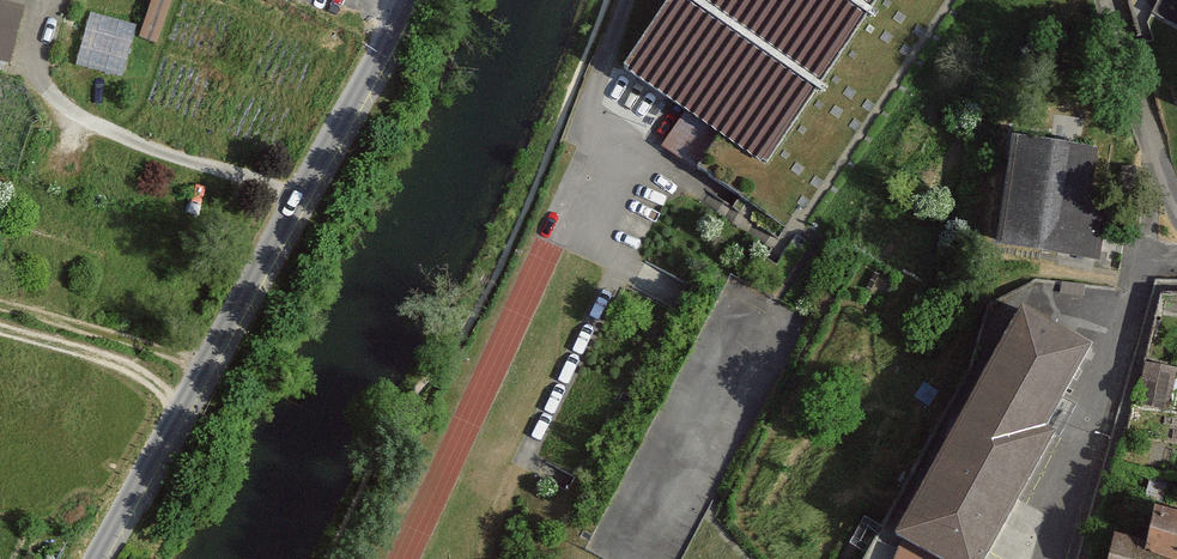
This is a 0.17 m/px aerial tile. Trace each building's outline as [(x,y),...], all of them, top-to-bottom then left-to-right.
[(6,64),(20,8),(5,4),(6,0),(0,0),(0,62),(6,64)] [(626,67),(687,109),(721,132),(766,162),(877,0),(671,0),(626,67)] [(136,24),(90,13),(78,63),(124,74),(136,24)] [(721,132),(687,109),(664,144),(698,167),(721,132)] [(1096,150),(1013,139),(999,243),(1098,256),(1104,209),(1088,207),(1096,150)] [(1020,310),(898,536),(905,540),(941,558),(985,558),(1052,435),(1043,430),(1088,347),(1020,310)] [(1169,410),(1176,368),(1145,363),(1138,405),(1169,410)] [(1155,511),(1148,544),(1115,537),(1111,558),(1176,558),(1176,516),(1155,511)] [(905,540),(895,558),(941,558),(905,540)]
